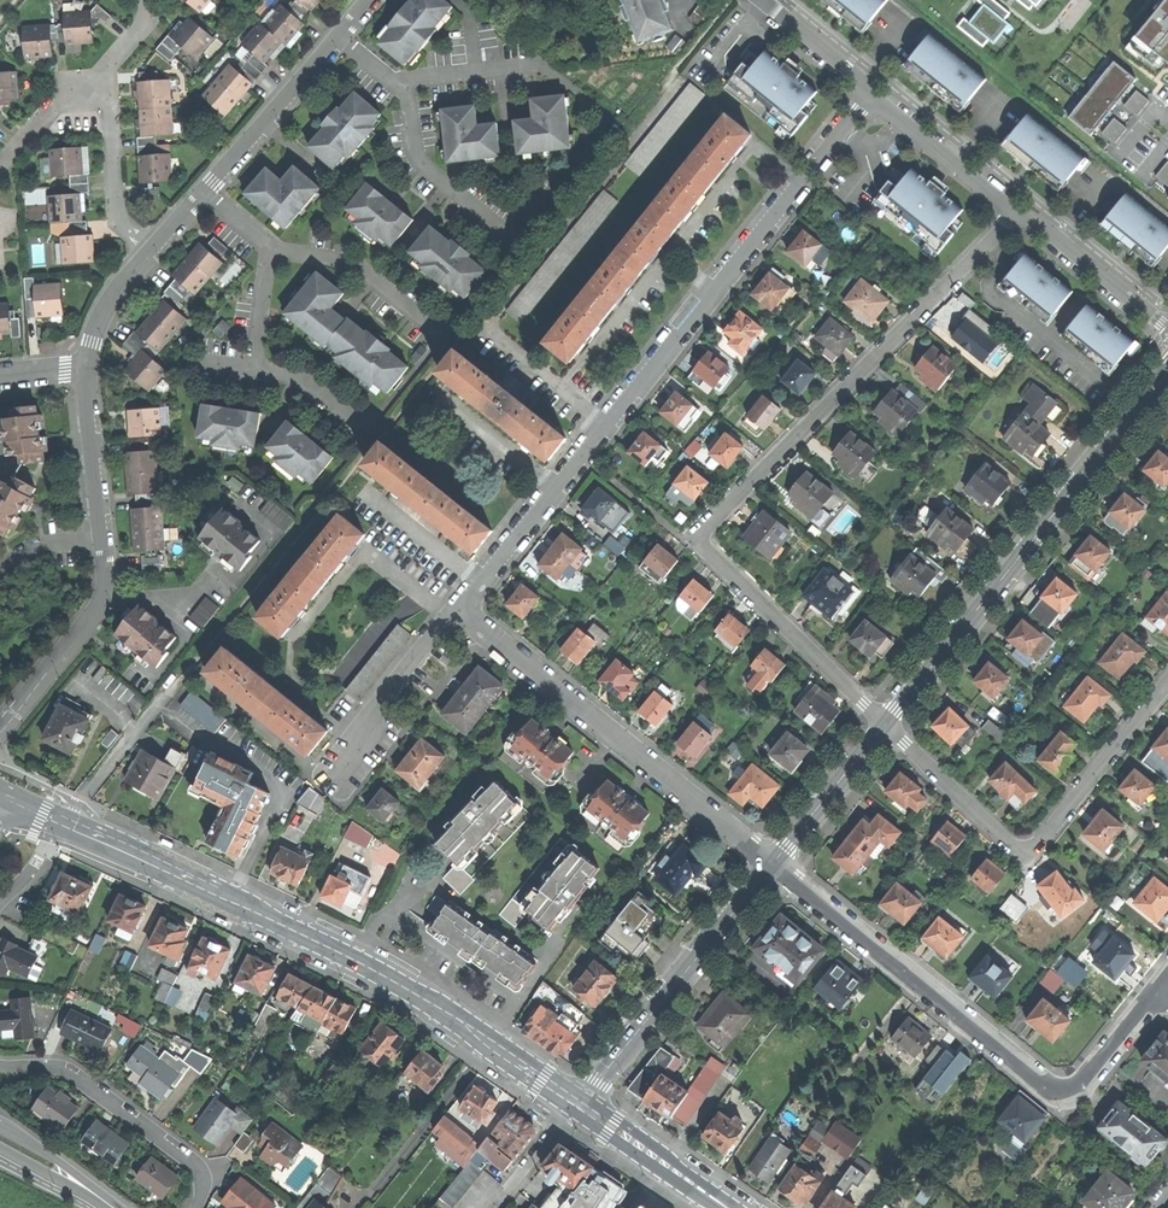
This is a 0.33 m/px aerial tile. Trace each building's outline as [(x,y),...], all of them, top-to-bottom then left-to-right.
[(200,13),(212,0),(185,0),(200,13)] [(291,6),(301,15),(305,18),(311,11),(298,0),(296,0),(291,6)] [(311,11),(321,0),(298,0),(311,11)] [(379,44),(405,65),(417,51),(419,52),(437,30),(435,28),(453,7),(444,0),(415,0),(413,3),(411,1),(401,13),(390,27),(392,28),(379,44)] [(625,7),(629,8),(632,16),(630,21),(636,35),(640,34),(644,42),(654,38),(655,42),(666,38),(665,34),(674,30),(664,4),(668,3),(666,0),(622,0),(625,7)] [(689,18),(702,28),(718,9),(707,0),(703,0),(689,18)] [(826,3),(827,2),(839,12),(848,19),(847,20),(862,32),(888,0),(822,0),(826,3)] [(994,0),(979,0),(978,1),(984,5),(970,23),(964,18),(958,26),(983,47),(989,39),(994,43),(1009,25),(1004,21),(1010,13),(994,0)] [(1031,10),(1039,0),(1019,0),(1031,10)] [(1133,49),(1154,66),(1161,57),(1167,62),(1167,0),(1137,37),(1140,40),(1133,49)] [(106,24),(112,16),(98,4),(92,11),(92,19),(100,19),(106,24)] [(264,25),(283,42),(287,45),(296,34),(305,24),(298,18),(288,10),(282,5),(264,25)] [(298,18),(301,15),(291,6),(288,10),(298,18)] [(629,8),(625,7),(624,7),(624,10),(624,13),(625,15),(626,17),(627,19),(630,21),(632,16),(629,8)] [(65,24),(66,43),(66,45),(67,45),(81,44),(94,43),(93,34),(93,24),(92,19),(92,11),(64,13),(65,24)] [(214,38),(190,17),(181,27),(172,38),(183,48),(196,59),(214,38)] [(254,54),(265,63),(274,52),(283,42),(264,25),(260,22),(242,44),(254,54)] [(57,43),(66,43),(65,24),(55,24),(56,32),(56,37),(57,43)] [(23,27),(25,59),(40,57),(53,56),(52,37),(51,33),(51,25),(23,27)] [(514,35),(503,26),(496,35),(507,43),(514,35)] [(682,39),(676,34),(666,47),(672,52),(682,39)] [(959,57),(930,34),(913,56),(918,60),(910,71),(920,79),(932,89),(934,87),(947,97),(945,100),(955,107),(963,97),(969,101),(986,79),(969,66),(958,58),(959,57)] [(183,48),(172,38),(168,35),(156,49),(170,62),(183,48)] [(689,44),(682,39),(672,52),(679,57),(689,44)] [(81,44),(67,45),(67,54),(82,53),(81,44)] [(801,75),(785,63),(784,65),(777,59),(766,51),(760,59),(752,53),(723,88),(788,141),(809,116),(802,110),(818,92),(799,77),(801,75)] [(248,61),(262,73),(268,66),(265,63),(254,54),(248,61)] [(248,61),(242,68),(256,80),(262,73),(248,61)] [(1069,117),(1091,135),(1137,79),(1114,62),(1069,117)] [(239,71),(230,64),(202,96),(225,116),(240,99),(253,84),(239,71)] [(242,68),(239,71),(253,84),(256,80),(242,68)] [(140,72),(140,81),(159,80),(158,71),(140,72)] [(12,100),(19,99),(17,72),(0,73),(0,101),(12,100)] [(139,95),(140,109),(172,107),(170,79),(159,80),(140,81),(138,81),(139,95)] [(691,84),(626,164),(639,176),(705,95),(691,84)] [(1124,106),(1137,116),(1150,101),(1137,91),(1124,106)] [(309,147),(334,169),(346,156),(349,158),(375,129),(371,126),(381,115),(356,93),(341,110),(338,108),(330,118),(323,125),(326,128),(309,147)] [(534,119),(515,121),(519,154),(571,148),(565,96),(549,97),(532,99),(534,119)] [(460,108),(442,110),(448,163),(501,157),(497,124),(478,126),(475,106),(460,108)] [(172,107),(140,109),(141,123),(142,137),(156,136),(174,135),(172,107)] [(1046,127),(1029,114),(1011,135),(1016,140),(1008,150),(1018,158),(1019,156),(1032,167),(1031,169),(1040,176),(1053,187),(1062,177),(1067,181),(1085,159),(1057,136),(1056,137),(1045,128),(1046,127)] [(750,136),(727,117),(546,343),(570,362),(591,335),(626,291),(661,248),(693,207),(732,159),(750,136)] [(1114,118),(1102,133),(1115,143),(1127,128),(1114,118)] [(138,138),(139,156),(157,155),(156,136),(142,137),(138,138)] [(52,177),(70,176),(84,175),(83,161),(82,147),(50,149),(52,177)] [(157,155),(139,156),(140,170),(141,184),(149,183),(153,183),(172,182),(171,154),(157,155)] [(1156,176),(1167,186),(1167,162),(1167,161),(1156,176)] [(257,180),(246,194),(286,229),(320,189),(295,167),(282,182),(267,169),(257,180)] [(319,167),(314,173),(318,177),(324,171),(319,167)] [(931,181),(930,183),(922,176),(913,169),(906,177),(898,171),(870,206),(934,258),(938,253),(954,233),(948,229),(957,218),(963,210),(945,195),(947,193),(931,181)] [(70,185),(89,184),(88,175),(84,175),(70,176),(70,185)] [(71,194),(80,193),(90,193),(89,184),(70,185),(71,194)] [(368,184),(347,210),(360,220),(356,224),(377,241),(381,237),(392,246),(413,220),(397,207),(397,208),(393,205),(384,197),(384,196),(368,184)] [(149,188),(141,188),(142,198),(161,197),(160,187),(153,188),(149,188)] [(605,190),(507,311),(521,322),(618,202),(605,190)] [(71,194),(49,196),(50,224),(52,224),(60,223),(82,222),(81,208),(80,193),(71,194)] [(1127,193),(1101,225),(1116,237),(1117,236),(1121,239),(1138,253),(1137,255),(1152,267),(1167,247),(1167,226),(1161,221),(1160,222),(1143,209),(1144,207),(1127,193)] [(963,223),(957,218),(948,229),(954,233),(963,223)] [(82,222),(60,223),(61,231),(69,231),(69,232),(82,231),(88,230),(87,221),(82,222)] [(60,223),(52,224),(52,232),(61,231),(60,223)] [(424,264),(421,267),(452,292),(454,288),(466,298),(487,272),(469,257),(471,254),(463,248),(453,240),(451,243),(431,227),(410,253),(424,264)] [(797,242),(788,252),(805,265),(810,269),(816,261),(820,265),(830,252),(805,232),(797,242)] [(63,263),(63,265),(95,263),(94,249),(93,235),(82,236),(69,236),(61,237),(62,244),(63,263)] [(215,237),(208,244),(214,248),(221,254),(223,256),(229,249),(215,237)] [(211,252),(200,243),(186,259),(172,275),(176,279),(190,291),(195,295),(223,263),(218,258),(211,252)] [(53,264),(63,263),(62,244),(51,244),(53,264)] [(214,248),(211,252),(218,258),(221,254),(214,248)] [(1073,292),(1048,272),(1026,254),(1000,286),(1047,324),(1073,292)] [(762,285),(754,295),(772,309),(781,298),(787,302),(794,293),(780,281),(783,277),(775,271),(772,275),(771,274),(762,285)] [(344,294),(318,273),(285,314),(326,347),(328,345),(339,354),(336,358),(372,387),(375,383),(387,393),(409,367),(398,359),(389,351),(391,349),(368,331),(366,333),(349,319),(347,321),(338,314),(332,308),(344,294)] [(24,277),(25,299),(35,298),(34,286),(35,277),(24,277)] [(190,291),(176,279),(164,293),(166,294),(178,305),(180,303),(184,298),(190,291)] [(844,301),(856,311),(854,313),(870,326),(881,311),(889,301),(862,279),(844,301)] [(36,317),(64,315),(62,284),(46,285),(34,286),(35,298),(36,317)] [(197,297),(195,295),(190,291),(184,298),(191,304),(197,297)] [(963,293),(959,299),(970,308),(971,308),(975,303),(963,293)] [(163,298),(164,300),(179,312),(184,305),(180,303),(178,305),(166,294),(163,298)] [(27,318),(36,317),(35,298),(25,299),(27,318)] [(151,315),(136,332),(149,343),(159,352),(187,319),(179,312),(164,300),(151,315)] [(11,333),(10,319),(9,303),(0,304),(0,334),(3,334),(11,333)] [(1105,318),(1088,304),(1062,336),(1109,374),(1135,342),(1112,323),(1111,325),(1107,322),(1104,319),(1105,318)] [(999,330),(971,308),(970,308),(962,318),(963,318),(966,321),(958,330),(952,337),(979,359),(993,341),(991,339),(999,330)] [(734,320),(725,331),(733,338),(729,343),(742,354),(748,347),(753,350),(760,341),(756,337),(762,330),(740,313),(734,320)] [(10,319),(11,333),(12,338),(21,337),(20,318),(10,319)] [(816,337),(827,346),(821,353),(833,363),(847,346),(854,337),(831,318),(816,337)] [(955,328),(958,330),(966,321),(963,318),(955,328)] [(231,327),(223,320),(214,330),(222,338),(231,327)] [(123,345),(137,357),(143,350),(149,343),(136,332),(135,331),(123,345)] [(998,345),(993,341),(979,359),(984,363),(998,345)] [(56,351),(55,342),(39,344),(40,352),(56,351)] [(412,357),(418,361),(426,350),(421,346),(412,357)] [(924,357),(915,368),(922,374),(919,377),(937,391),(957,366),(933,347),(924,357)] [(131,364),(125,371),(149,392),(167,371),(143,350),(137,357),(131,364)] [(440,373),(464,392),(519,436),(549,459),(566,437),(457,351),(440,373)] [(700,364),(688,378),(708,394),(714,387),(715,388),(716,387),(720,391),(728,382),(725,380),(729,375),(727,373),(730,369),(709,352),(700,364)] [(810,382),(816,374),(800,361),(793,369),(790,367),(781,378),(784,380),(784,381),(800,394),(810,382)] [(901,384),(895,392),(918,411),(921,413),(927,405),(901,384)] [(1034,402),(1027,410),(1042,422),(1056,404),(1034,386),(1026,395),(1034,402)] [(886,399),(875,412),(885,420),(882,424),(897,436),(918,411),(895,392),(893,391),(886,399)] [(669,402),(661,412),(686,432),(696,420),(694,418),(700,411),(677,392),(669,402)] [(765,429),(774,419),(781,410),(764,396),(743,422),(757,433),(762,427),(765,429)] [(224,408),(204,405),(198,438),(214,440),(213,446),(240,450),(241,444),(255,447),(260,414),(241,410),(240,411),(234,410),(223,408),(224,408)] [(38,416),(37,406),(11,409),(13,418),(6,419),(7,429),(5,429),(6,442),(11,442),(12,456),(21,455),(22,464),(46,462),(45,452),(43,438),(40,438),(40,430),(44,429),(43,423),(43,415),(38,416)] [(129,423),(130,436),(162,434),(161,425),(160,408),(160,406),(128,409),(129,423)] [(169,407),(160,408),(161,425),(170,425),(169,407)] [(1009,433),(1004,439),(1030,459),(1042,445),(1050,434),(1039,425),(1042,422),(1027,410),(1014,426),(1010,422),(1004,429),(1009,433)] [(304,434),(289,421),(267,447),(279,456),(275,460),(297,478),(300,474),(312,484),(334,457),(318,445),(317,445),(309,439),(304,434)] [(637,442),(629,452),(646,465),(654,455),(660,460),(668,451),(645,432),(637,442)] [(844,442),(834,454),(844,462),(841,466),(856,478),(858,474),(865,479),(874,468),(868,463),(876,452),(851,433),(844,442)] [(708,452),(728,468),(736,457),(744,447),(727,434),(720,443),(717,441),(708,452)] [(692,458),(703,446),(695,440),(685,451),(692,458)] [(130,443),(131,452),(150,451),(149,441),(130,443)] [(384,444),(366,465),(389,483),(447,530),(475,553),(493,531),(384,444)] [(143,494),(159,493),(159,492),(157,472),(156,450),(150,451),(131,452),(126,452),(127,473),(129,495),(143,494)] [(1159,452),(1153,460),(1152,461),(1151,461),(1144,470),(1154,478),(1150,482),(1160,490),(1163,485),(1164,486),(1167,481),(1167,454),(1166,457),(1159,452)] [(986,464),(966,489),(974,496),(981,501),(984,498),(993,505),(1011,484),(986,464)] [(689,468),(676,485),(686,494),(682,500),(692,507),(702,495),(707,488),(702,484),(705,481),(689,468)] [(790,494),(800,503),(797,506),(812,519),(810,521),(817,527),(828,515),(820,509),(833,494),(807,473),(800,482),(790,494)] [(7,537),(11,528),(16,531),(19,524),(22,518),(18,516),(22,509),(24,510),(31,497),(36,489),(15,478),(11,486),(3,482),(0,486),(0,533),(7,537)] [(678,505),(682,500),(686,494),(676,485),(668,496),(678,505)] [(592,498),(583,509),(587,511),(592,516),(600,522),(601,522),(614,533),(630,513),(617,502),(600,488),(592,498)] [(155,507),(162,507),(161,492),(159,492),(159,493),(143,494),(143,499),(155,498),(155,507)] [(1118,503),(1111,513),(1120,519),(1114,527),(1124,534),(1130,528),(1145,510),(1126,494),(1118,503)] [(36,499),(31,497),(24,510),(29,512),(36,499)] [(136,509),(155,507),(155,498),(143,499),(136,499),(136,509)] [(269,500),(260,512),(285,532),(295,520),(269,500)] [(133,529),(135,552),(149,551),(154,551),(165,550),(162,507),(155,507),(136,509),(132,509),(133,529)] [(927,507),(919,518),(932,529),(928,534),(944,547),(947,543),(956,551),(966,540),(974,530),(948,509),(941,518),(927,507)] [(224,508),(200,537),(221,554),(238,568),(261,541),(247,529),(245,531),(239,526),(242,523),(224,508)] [(765,512),(745,537),(759,548),(771,557),(790,532),(765,512)] [(1113,528),(1114,527),(1120,519),(1111,513),(1110,512),(1105,519),(1106,523),(1113,528)] [(259,617),(282,636),(302,612),(344,560),(365,535),(341,516),(259,617)] [(552,549),(579,571),(589,558),(583,554),(585,551),(564,534),(558,542),(552,549)] [(610,536),(604,544),(618,556),(625,547),(610,536)] [(1076,555),(1070,564),(1094,583),(1104,570),(1099,566),(1111,552),(1091,537),(1084,546),(1083,546),(1080,550),(1076,555)] [(643,571),(659,584),(678,560),(667,552),(658,545),(645,561),(648,564),(643,571)] [(545,558),(539,565),(560,582),(565,576),(571,581),(579,571),(552,549),(545,558)] [(920,550),(914,557),(937,575),(935,578),(942,583),(950,574),(920,550)] [(911,554),(903,565),(898,571),(891,580),(909,595),(912,591),(920,597),(930,584),(935,578),(937,575),(914,557),(911,554)] [(142,556),(143,574),(162,573),(161,555),(154,555),(149,555),(142,556)] [(893,567),(898,571),(903,565),(898,561),(893,567)] [(825,570),(805,596),(815,604),(833,618),(838,611),(842,614),(860,592),(850,584),(853,581),(844,574),(838,580),(825,570)] [(1050,588),(1042,597),(1043,598),(1030,613),(1049,628),(1061,612),(1062,613),(1077,594),(1057,579),(1052,586),(1050,588)] [(703,587),(694,580),(676,602),(677,608),(692,620),(699,611),(701,612),(714,596),(703,587)] [(516,594),(507,605),(524,618),(532,607),(539,613),(547,604),(523,585),(516,594)] [(1143,624),(1152,631),(1157,625),(1167,634),(1167,593),(1143,624)] [(219,608),(206,597),(189,618),(203,628),(219,608)] [(155,623),(158,620),(140,605),(127,622),(116,635),(123,640),(133,648),(141,654),(151,663),(157,668),(170,653),(167,651),(177,638),(162,626),(160,628),(155,623)] [(730,614),(716,631),(719,633),(715,638),(733,653),(738,647),(737,646),(750,630),(739,622),(730,614)] [(867,621),(851,640),(861,648),(871,656),(875,651),(882,658),(894,644),(867,621)] [(1004,648),(1028,667),(1034,660),(1038,663),(1055,642),(1037,628),(1035,631),(1023,621),(1017,630),(1009,639),(1010,640),(1004,648)] [(398,625),(346,690),(360,702),(413,636),(398,625)] [(596,643),(601,647),(610,637),(595,625),(586,635),(579,629),(562,650),(568,655),(579,664),(596,643)] [(1123,635),(1101,663),(1119,678),(1128,666),(1134,659),(1137,662),(1145,652),(1123,635)] [(129,653),(133,648),(123,640),(119,645),(129,653)] [(755,677),(748,686),(759,695),(766,686),(770,680),(772,682),(786,665),(775,656),(766,648),(752,666),(754,667),(752,669),(753,675),(755,677)] [(308,754),(327,730),(226,649),(207,672),(231,692),(286,736),(308,754)] [(151,663),(141,654),(137,659),(147,668),(151,663)] [(618,660),(600,681),(609,688),(624,700),(631,692),(632,693),(648,673),(639,665),(633,672),(618,660)] [(1009,679),(989,664),(984,671),(982,673),(982,672),(974,682),(983,689),(980,694),(989,701),(993,696),(994,697),(1009,679)] [(103,666),(93,679),(137,715),(148,703),(103,666)] [(460,693),(443,714),(467,733),(474,724),(478,728),(502,699),(497,695),(504,687),(480,668),(460,693)] [(1088,678),(1065,706),(1084,721),(1093,710),(1099,703),(1102,705),(1110,695),(1088,678)] [(801,695),(806,699),(796,712),(822,733),(832,721),(839,711),(829,703),(832,700),(811,682),(801,695)] [(662,684),(640,712),(647,718),(657,726),(673,705),(666,699),(671,692),(662,684)] [(192,691),(181,705),(215,733),(227,719),(192,691)] [(83,716),(85,711),(87,708),(66,697),(62,705),(83,716)] [(83,716),(62,705),(44,739),(59,747),(73,754),(79,742),(80,743),(84,736),(82,735),(93,715),(85,711),(83,716)] [(943,716),(933,726),(952,744),(956,740),(963,746),(976,733),(950,709),(943,716)] [(525,725),(499,758),(544,794),(552,783),(558,788),(564,781),(558,776),(570,761),(568,760),(574,753),(566,746),(567,744),(560,738),(557,741),(556,740),(556,739),(552,736),(549,734),(547,733),(550,730),(542,724),(541,726),(533,719),(527,727),(525,725)] [(990,720),(983,728),(1004,744),(1010,736),(990,720)] [(695,723),(678,743),(686,749),(695,757),(712,736),(695,723)] [(112,729),(100,743),(107,748),(119,734),(112,729)] [(1153,747),(1153,748),(1167,760),(1167,731),(1167,730),(1161,738),(1160,738),(1159,740),(1153,747)] [(1039,760),(1058,775),(1067,764),(1074,755),(1070,752),(1076,744),(1062,733),(1039,760)] [(788,734),(768,759),(784,772),(788,766),(792,770),(800,760),(808,750),(788,734)] [(412,752),(398,771),(420,788),(445,756),(423,739),(412,752)] [(173,750),(166,763),(143,750),(126,780),(140,788),(159,799),(176,770),(184,774),(198,748),(192,745),(185,757),(173,750)] [(1153,748),(1142,762),(1167,783),(1167,760),(1153,748)] [(226,806),(209,842),(224,850),(239,857),(261,814),(260,814),(270,793),(249,783),(254,773),(235,763),(213,753),(196,787),(205,791),(203,795),(226,806)] [(1007,763),(990,780),(1000,790),(1008,798),(1007,799),(1018,810),(1036,791),(1007,763)] [(753,765),(731,793),(744,804),(750,796),(763,806),(771,795),(779,786),(753,765)] [(1125,783),(1120,789),(1129,796),(1126,800),(1135,808),(1139,803),(1140,804),(1155,786),(1136,770),(1128,780),(1128,779),(1125,783)] [(893,782),(886,792),(895,799),(892,803),(902,812),(904,809),(903,808),(905,806),(906,807),(910,802),(918,792),(920,789),(917,786),(919,783),(914,778),(911,776),(908,779),(901,773),(894,783),(893,782)] [(462,817),(461,817),(436,843),(457,863),(443,878),(460,895),(475,880),(472,877),(532,815),(496,781),(476,801),(474,799),(468,805),(463,810),(466,813),(462,817)] [(583,808),(575,819),(619,855),(646,822),(644,821),(650,814),(642,807),(643,805),(636,799),(633,802),(631,801),(632,800),(629,798),(625,795),(624,795),(623,794),(626,791),(618,785),(616,787),(608,781),(603,788),(601,786),(589,801),(583,796),(578,804),(583,808)] [(310,787),(297,803),(318,815),(326,800),(310,787)] [(376,798),(368,809),(384,822),(400,802),(384,789),(376,798)] [(927,799),(918,792),(910,802),(919,809),(927,799)] [(1091,825),(1084,834),(1105,850),(1111,854),(1118,846),(1112,841),(1124,826),(1101,809),(1094,818),(1096,820),(1091,825)] [(879,815),(871,825),(884,836),(881,840),(889,846),(901,832),(879,815)] [(857,829),(849,839),(873,858),(881,849),(876,846),(881,840),(884,836),(871,825),(864,820),(857,829)] [(374,835),(352,821),(345,835),(368,847),(374,835)] [(948,822),(933,840),(951,855),(966,837),(956,828),(948,822)] [(175,849),(178,844),(169,840),(166,838),(165,841),(164,843),(175,849)] [(499,915),(515,927),(529,911),(551,929),(569,907),(571,909),(575,903),(581,896),(577,893),(583,887),(584,888),(600,869),(561,838),(499,915)] [(849,839),(834,858),(844,866),(854,874),(862,864),(866,867),(873,858),(849,839)] [(663,871),(657,879),(676,895),(688,880),(694,873),(698,876),(707,865),(684,846),(673,859),(666,853),(656,866),(663,871)] [(283,848),(271,873),(283,878),(298,885),(313,854),(306,851),(304,854),(299,852),(298,855),(283,848)] [(987,859),(972,878),(990,893),(1005,874),(995,866),(987,859)] [(362,895),(371,877),(339,862),(332,876),(332,875),(322,897),(331,901),(342,907),(351,890),(362,895)] [(1048,879),(1043,882),(1038,886),(1045,895),(1041,898),(1048,908),(1053,904),(1063,916),(1084,900),(1076,890),(1073,892),(1058,872),(1048,879)] [(64,874),(58,886),(55,892),(52,899),(59,903),(56,911),(70,918),(74,910),(80,913),(92,888),(89,886),(91,883),(86,880),(81,878),(80,881),(64,874)] [(1134,903),(1157,922),(1167,908),(1167,889),(1154,878),(1134,903)] [(898,884),(879,906),(889,914),(891,911),(897,917),(905,923),(925,898),(917,891),(913,896),(898,884)] [(618,918),(650,943),(655,937),(667,922),(645,904),(649,899),(640,892),(618,918)] [(117,934),(130,940),(137,926),(138,927),(143,916),(142,916),(146,906),(137,902),(122,895),(109,920),(121,926),(117,934)] [(521,984),(538,960),(516,944),(514,947),(508,942),(510,940),(495,929),(493,931),(479,921),(477,923),(470,919),(472,916),(450,900),(448,903),(436,895),(427,908),(438,917),(433,923),(431,922),(427,927),(427,931),(443,943),(448,942),(448,941),(454,945),(462,951),(462,952),(462,956),(471,962),(474,958),(475,958),(473,961),(481,967),(485,966),(486,965),(493,970),(500,975),(499,976),(500,980),(516,992),(520,991),(524,985),(521,984)] [(782,917),(757,948),(798,982),(824,950),(808,937),(805,940),(801,937),(797,933),(798,930),(782,917)] [(170,955),(180,959),(188,942),(184,940),(188,930),(187,929),(188,928),(187,925),(183,924),(180,922),(177,923),(177,924),(164,918),(151,946),(170,955)] [(643,951),(650,943),(618,918),(600,941),(614,952),(618,947),(636,961),(643,951)] [(940,918),(922,940),(932,948),(934,945),(940,950),(948,957),(967,932),(959,925),(955,930),(940,918)] [(46,949),(50,942),(41,938),(34,934),(30,942),(33,943),(46,949)] [(96,953),(99,954),(107,939),(97,934),(89,949),(96,953)] [(1107,947),(1095,962),(1117,980),(1125,970),(1123,969),(1127,963),(1134,954),(1109,934),(1103,943),(1107,947)] [(196,957),(192,966),(200,970),(217,978),(231,950),(218,944),(218,943),(216,940),(210,937),(207,938),(206,939),(205,938),(199,950),(199,949),(195,956),(196,957)] [(39,957),(28,952),(18,946),(18,945),(7,939),(0,952),(0,973),(7,977),(11,970),(28,978),(30,975),(36,963),(39,957)] [(49,950),(46,949),(33,943),(28,952),(39,957),(44,960),(49,950)] [(88,952),(78,947),(74,954),(84,959),(88,952)] [(79,970),(85,973),(96,953),(89,949),(88,952),(84,959),(79,970)] [(138,956),(128,951),(120,967),(130,972),(138,956)] [(176,966),(180,959),(170,955),(167,961),(176,966)] [(1062,955),(1052,967),(1076,986),(1087,972),(1069,957),(1067,959),(1062,955)] [(247,987),(262,994),(275,968),(261,962),(261,961),(261,958),(258,957),(256,956),(253,957),(250,956),(246,965),(243,963),(239,972),(242,973),(234,990),(243,994),(247,987)] [(988,956),(969,979),(985,992),(987,990),(989,992),(995,997),(1021,966),(1011,958),(1003,969),(988,956)] [(596,961),(574,988),(596,1006),(607,992),(618,978),(596,961)] [(838,962),(817,989),(841,1009),(863,982),(850,971),(838,962)] [(44,968),(36,963),(30,975),(38,979),(44,968)] [(196,978),(200,970),(192,966),(188,973),(196,978)] [(162,969),(158,979),(165,982),(157,999),(165,1003),(178,976),(162,969)] [(1050,969),(1039,983),(1053,994),(1064,980),(1050,969)] [(291,1003),(299,1007),(314,987),(302,980),(291,974),(278,997),(281,998),(279,1003),(288,1008),(291,1003)] [(533,1037),(541,1043),(570,1003),(546,983),(536,996),(543,1002),(547,997),(558,1005),(553,1015),(548,1011),(548,1012),(544,1009),(542,1012),(539,1010),(524,1031),(533,1037)] [(314,987),(299,1007),(298,1009),(324,1023),(337,998),(325,992),(314,987)] [(218,998),(207,993),(195,1018),(206,1023),(218,998)] [(711,1010),(699,1025),(725,1046),(749,1015),(724,995),(711,1010)] [(30,998),(18,999),(19,1008),(14,1009),(14,1011),(0,1012),(0,1029),(16,1028),(17,1038),(34,1037),(30,998)] [(337,998),(324,1023),(319,1029),(316,1034),(320,1037),(324,1032),(340,1041),(348,1025),(352,1027),(355,1022),(351,1020),(357,1009),(348,1004),(337,998)] [(1045,999),(1027,1021),(1037,1029),(1038,1027),(1054,1040),(1062,1031),(1071,1020),(1045,999)] [(570,1003),(541,1043),(549,1048),(557,1055),(560,1051),(565,1055),(581,1032),(576,1028),(586,1015),(570,1003)] [(254,1028),(264,1033),(276,1009),(266,1004),(254,1028)] [(324,1023),(298,1009),(294,1015),(319,1029),(324,1023)] [(111,1030),(72,1011),(62,1033),(79,1041),(101,1051),(111,1030)] [(115,1023),(138,1034),(143,1023),(121,1012),(115,1023)] [(908,1018),(893,1037),(917,1056),(932,1037),(921,1029),(908,1018)] [(391,1057),(394,1060),(399,1054),(396,1052),(406,1039),(396,1031),(384,1022),(355,1059),(365,1067),(372,1058),(383,1067),(391,1057)] [(1143,1061),(1167,1081),(1167,1035),(1165,1032),(1143,1061)] [(145,1048),(151,1053),(156,1046),(150,1041),(145,1048)] [(401,1059),(410,1066),(422,1052),(413,1044),(401,1059)] [(938,1045),(926,1060),(934,1066),(915,1089),(924,1096),(927,1098),(935,1088),(943,1094),(943,1095),(972,1060),(961,1051),(957,1057),(947,1050),(946,1051),(938,1045)] [(161,1099),(172,1084),(176,1087),(184,1076),(160,1059),(151,1053),(145,1048),(141,1046),(127,1065),(144,1077),(140,1084),(150,1091),(161,1099)] [(643,1099),(644,1100),(662,1074),(674,1056),(662,1047),(628,1089),(643,1099)] [(160,1059),(184,1076),(191,1066),(201,1074),(213,1059),(193,1049),(184,1060),(180,1057),(178,1059),(166,1050),(160,1059)] [(410,1066),(406,1072),(414,1078),(430,1091),(439,1080),(439,1079),(442,1075),(438,1073),(444,1066),(438,1061),(433,1057),(433,1054),(428,1051),(425,1051),(423,1050),(422,1052),(410,1066)] [(351,1057),(344,1051),(339,1058),(328,1070),(328,1071),(335,1076),(351,1057)] [(328,1070),(339,1058),(332,1053),(322,1065),(328,1070)] [(662,1074),(644,1100),(654,1107),(665,1114),(671,1118),(672,1116),(685,1125),(724,1068),(711,1060),(689,1092),(662,1074)] [(410,1082),(414,1078),(406,1072),(402,1076),(410,1082)] [(461,1108),(466,1112),(475,1118),(483,1123),(484,1121),(488,1124),(496,1113),(492,1110),(498,1102),(491,1097),(486,1093),(486,1090),(480,1086),(477,1087),(476,1086),(461,1108)] [(35,1108),(63,1129),(78,1108),(65,1099),(49,1088),(35,1108)] [(933,1107),(943,1094),(935,1088),(927,1098),(924,1096),(922,1098),(933,1107)] [(1017,1134),(1012,1140),(1021,1147),(1049,1112),(1035,1102),(1023,1092),(1000,1121),(1010,1128),(1017,1134)] [(234,1111),(216,1098),(196,1126),(205,1132),(203,1135),(208,1139),(217,1145),(226,1133),(226,1130),(230,1124),(243,1134),(244,1132),(254,1119),(238,1106),(234,1111)] [(390,1105),(384,1099),(371,1115),(378,1120),(390,1105)] [(1143,1119),(1121,1101),(1099,1128),(1146,1166),(1167,1139),(1143,1119)] [(535,1133),(534,1126),(524,1120),(510,1110),(480,1147),(478,1149),(479,1150),(483,1153),(505,1171),(535,1133)] [(471,1123),(475,1118),(466,1112),(463,1117),(471,1123)] [(720,1112),(703,1136),(709,1140),(716,1145),(716,1146),(717,1149),(721,1152),(725,1152),(725,1151),(727,1153),(744,1129),(739,1126),(743,1121),(736,1116),(732,1121),(720,1112)] [(442,1137),(471,1160),(479,1150),(478,1149),(480,1147),(444,1117),(434,1130),(442,1137)] [(820,1120),(809,1136),(821,1145),(823,1141),(832,1128),(820,1120)] [(84,1142),(114,1164),(129,1144),(115,1134),(98,1122),(84,1142)] [(832,1128),(823,1141),(849,1158),(861,1141),(835,1123),(832,1128)] [(268,1136),(261,1145),(268,1150),(263,1157),(268,1160),(273,1165),(281,1161),(287,1166),(302,1147),(273,1124),(266,1134),(268,1136)] [(194,1128),(203,1135),(205,1132),(196,1126),(194,1128)] [(1005,1134),(1011,1139),(1012,1140),(1017,1134),(1010,1128),(1005,1134)] [(254,1139),(244,1132),(243,1134),(234,1145),(244,1153),(254,1139)] [(809,1136),(798,1151),(810,1160),(821,1145),(809,1136)] [(437,1143),(465,1167),(471,1160),(442,1137),(437,1143)] [(771,1137),(750,1168),(760,1175),(769,1182),(776,1172),(777,1170),(782,1174),(787,1168),(781,1164),(784,1159),(791,1150),(771,1137)] [(1021,1147),(1012,1140),(1011,1139),(1002,1151),(1017,1162),(1026,1150),(1021,1147)] [(552,1196),(563,1204),(593,1167),(577,1156),(564,1147),(559,1148),(544,1166),(552,1173),(547,1178),(548,1181),(551,1184),(554,1184),(556,1182),(561,1186),(552,1196)] [(479,1150),(471,1160),(482,1169),(486,1164),(479,1158),(483,1153),(479,1150)] [(137,1180),(164,1200),(180,1178),(165,1167),(153,1158),(137,1180)] [(790,1163),(784,1159),(781,1164),(787,1168),(790,1163)] [(471,1160),(465,1167),(434,1205),(437,1207),(453,1207),(483,1171),(482,1169),(471,1160)] [(796,1164),(780,1189),(785,1192),(791,1196),(790,1197),(792,1200),(794,1201),(796,1202),(799,1203),(799,1202),(801,1203),(806,1195),(810,1197),(824,1177),(809,1166),(806,1171),(796,1164)] [(343,1178),(330,1167),(317,1183),(330,1193),(332,1195),(343,1178)] [(564,1207),(625,1207),(616,1202),(625,1189),(612,1180),(594,1167),(563,1207),(564,1207)] [(856,1207),(842,1197),(847,1195),(855,1183),(860,1187),(865,1179),(850,1168),(822,1207),(855,1207),(856,1207)] [(1086,1201),(1095,1207),(1123,1207),(1126,1205),(1135,1194),(1109,1173),(1086,1201)] [(275,1206),(242,1179),(232,1191),(224,1202),(230,1207),(229,1207),(274,1207),(275,1206)] [(307,1203),(314,1194),(317,1197),(330,1193),(317,1183),(297,1207),(303,1207),(307,1203)] [(917,1200),(924,1205),(933,1192),(926,1188),(917,1200)] [(332,1195),(330,1193),(323,1207),(325,1207),(326,1207),(332,1195)] [(563,1204),(552,1196),(550,1194),(538,1207),(539,1207),(560,1207),(563,1204)]
